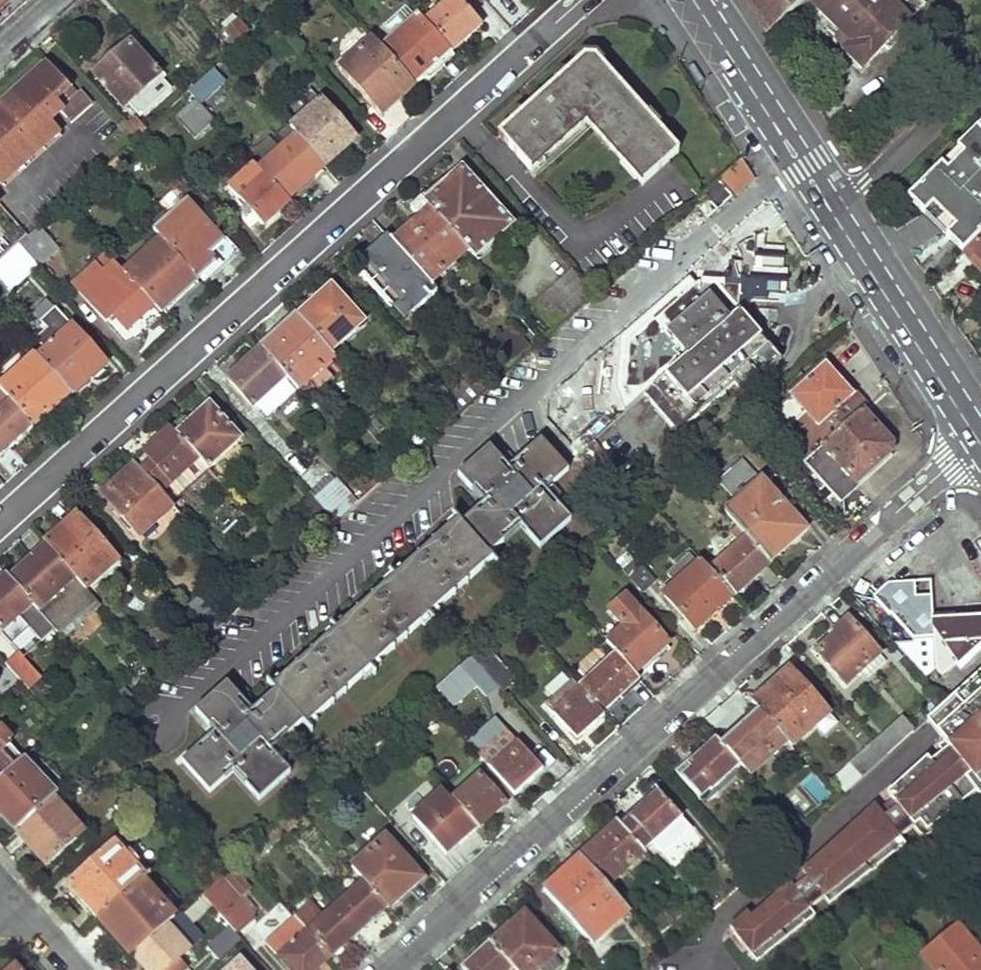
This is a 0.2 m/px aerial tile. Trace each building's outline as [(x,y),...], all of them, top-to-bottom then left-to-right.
[(14,0),(0,0),(0,12),(14,0)] [(450,52),(482,23),(460,0),(451,0),(424,24),(450,52)] [(771,33),(804,0),(748,0),(758,14),(771,33)] [(841,34),(833,42),(863,69),(884,48),(889,51),(900,41),(895,37),(926,6),(920,0),(808,0),(841,34)] [(380,48),(413,85),(450,52),(424,24),(416,15),(380,48)] [(247,32),(232,16),(222,26),(230,36),(226,40),(232,46),(247,32)] [(380,48),(371,39),(339,68),(382,115),(413,85),(380,48)] [(173,89),(131,44),(96,75),(125,108),(129,104),(141,118),(173,89)] [(500,135),(531,169),(588,120),(643,183),(679,152),(597,58),(584,58),(500,135)] [(53,62),(0,109),(0,175),(4,179),(58,128),(51,119),(60,110),(74,123),(95,102),(71,77),(70,79),(53,62)] [(195,98),(197,100),(204,93),(195,83),(188,90),(195,98)] [(290,127),(325,165),(354,138),(309,89),(298,99),(309,110),(290,127)] [(197,100),(195,98),(175,116),(195,137),(214,119),(197,100)] [(265,175),(287,200),(325,165),(290,127),(288,125),(278,134),(286,144),(259,169),(265,175)] [(908,198),(925,214),(933,206),(955,227),(946,236),(963,253),(980,235),(980,125),(908,198)] [(425,202),(468,249),(476,257),(511,225),(463,169),(425,202)] [(287,200),(265,175),(237,201),(249,215),(253,212),(263,224),(289,201),(287,200)] [(730,196),(717,182),(693,204),(706,218),(730,196)] [(394,242),(430,282),(468,249),(425,202),(422,198),(411,208),(420,218),(394,242)] [(160,238),(198,280),(231,250),(186,199),(152,230),(160,238)] [(933,206),(925,214),(946,236),(955,227),(933,206)] [(31,226),(23,218),(18,222),(26,231),(31,226)] [(39,224),(18,243),(39,266),(60,247),(39,224)] [(394,242),(387,235),(354,265),(396,312),(406,305),(413,313),(438,291),(430,282),(394,242)] [(160,238),(123,272),(154,306),(161,314),(198,280),(160,238)] [(964,254),(979,269),(980,267),(980,238),(964,254)] [(18,243),(0,259),(0,276),(12,290),(39,266),(18,243)] [(123,272),(107,254),(75,284),(108,321),(116,313),(128,328),(154,306),(123,272)] [(742,279),(741,298),(777,301),(779,282),(742,279)] [(645,399),(740,313),(740,288),(696,282),(627,340),(624,387),(643,391),(678,358),(681,361),(642,397),(645,399)] [(297,314),(330,353),(365,322),(332,285),(297,314)] [(741,394),(781,360),(740,313),(645,399),(676,433),(733,386),(741,394)] [(330,353),(297,314),(260,349),(286,377),(297,391),(335,358),(330,353)] [(532,349),(511,326),(488,347),(508,370),(532,349)] [(39,357),(72,394),(106,364),(72,327),(39,357)] [(286,377),(260,349),(227,377),(254,406),(286,377)] [(11,400),(37,430),(74,396),(72,394),(39,357),(37,354),(0,388),(11,400)] [(803,462),(859,411),(864,406),(827,363),(772,413),(799,444),(792,451),(803,462)] [(476,375),(450,397),(463,411),(488,388),(476,375)] [(11,400),(0,410),(0,454),(4,459),(37,430),(11,400)] [(184,418),(172,429),(199,460),(208,470),(242,440),(210,405),(189,423),(184,418)] [(891,443),(859,411),(803,462),(838,500),(892,451),(891,443)] [(141,471),(161,494),(199,460),(172,429),(145,452),(153,461),(141,471)] [(569,522),(544,494),(569,471),(541,440),(508,469),(490,449),(458,477),(483,506),(460,527),(457,522),(271,690),(274,693),(252,713),(226,685),(194,712),(213,734),(181,763),(208,793),(233,772),(258,801),(290,773),(271,752),(302,725),(305,728),(492,562),(488,558),(519,530),(537,550),(569,522)] [(754,476),(740,460),(717,480),(731,496),(754,476)] [(141,471),(136,465),(103,495),(140,537),(173,508),(161,494),(141,471)] [(747,538),(770,563),(807,529),(761,479),(724,512),(747,538)] [(335,483),(314,501),(335,525),(356,506),(335,483)] [(314,501),(311,497),(298,508),(322,537),(335,525),(314,501)] [(45,543),(47,546),(76,579),(87,590),(120,560),(79,513),(45,543)] [(710,571),(732,596),(770,563),(747,538),(710,571)] [(47,546),(10,579),(32,605),(39,612),(76,579),(47,546)] [(665,595),(695,629),(732,596),(710,571),(701,561),(699,563),(691,554),(668,574),(677,583),(665,595)] [(646,570),(636,559),(623,570),(644,593),(656,583),(646,572),(646,570)] [(8,577),(0,585),(0,632),(32,605),(10,579),(8,577)] [(943,675),(980,643),(980,620),(954,620),(953,615),(930,615),(929,582),(886,583),(872,597),(910,638),(911,642),(895,642),(926,676),(936,667),(943,675)] [(615,653),(634,674),(668,644),(625,596),(609,611),(624,628),(607,643),(615,653)] [(880,653),(849,619),(836,631),(839,635),(820,652),(847,683),(880,653)] [(507,669),(483,644),(471,655),(494,682),(507,669)] [(615,653),(578,687),(601,712),(629,687),(631,690),(641,682),(634,674),(615,653)] [(42,679),(19,654),(6,665),(28,691),(42,679)] [(787,741),(792,746),(828,713),(792,673),(770,693),(767,690),(753,703),(761,712),(787,741)] [(928,722),(942,745),(887,797),(896,809),(881,822),(873,812),(802,876),(806,882),(792,893),(787,887),(749,922),(744,917),(728,931),(753,964),(811,917),(806,911),(821,900),(826,906),(899,846),(896,840),(911,829),(917,837),(927,837),(978,797),(980,802),(980,675),(928,722)] [(578,687),(573,681),(547,705),(577,739),(604,715),(601,712),(578,687)] [(446,694),(437,685),(426,695),(434,704),(446,694)] [(876,742),(888,756),(924,724),(912,711),(876,742)] [(761,712),(723,745),(740,765),(749,775),(787,741),(761,712)] [(489,766),(514,794),(540,770),(504,730),(478,754),(489,766)] [(723,745),(718,739),(689,764),(687,761),(677,770),(700,796),(710,788),(711,789),(740,765),(723,745)] [(888,756),(876,742),(849,765),(852,769),(837,783),(846,794),(888,756)] [(55,800),(57,797),(24,761),(10,774),(0,782),(0,814),(17,833),(55,800)] [(10,774),(0,763),(0,782),(10,774)] [(451,800),(476,828),(514,794),(489,766),(451,800)] [(451,800),(442,791),(413,817),(447,854),(476,828),(451,800)] [(629,813),(619,822),(644,852),(682,818),(660,792),(633,816),(629,813)] [(84,834),(55,800),(17,833),(47,867),(84,834)] [(619,822),(581,855),(608,888),(646,854),(644,852),(619,822)] [(352,868),(364,882),(386,905),(387,907),(420,877),(385,839),(352,868)] [(101,920),(143,884),(152,877),(122,843),(71,886),(101,920)] [(608,888),(581,855),(564,870),(569,875),(548,893),(587,938),(624,906),(608,888)] [(253,916),(220,880),(202,896),(231,928),(234,932),(253,916)] [(336,907),(358,931),(386,905),(364,882),(336,907)] [(172,923),(175,920),(143,884),(101,920),(135,957),(169,927),(172,923)] [(312,904),(295,919),(329,957),(358,931),(336,907),(325,917),(312,904)] [(190,926),(181,915),(175,920),(172,923),(182,934),(190,926)] [(514,969),(537,969),(558,952),(526,915),(492,945),(514,969)] [(294,918),(265,943),(290,969),(314,969),(329,957),(295,919),(294,918)] [(147,969),(188,969),(180,960),(190,951),(169,927),(135,957),(147,969)] [(209,948),(219,959),(241,941),(234,932),(231,928),(209,948)] [(956,928),(922,957),(933,969),(980,969),(980,959),(956,928)] [(492,945),(464,968),(462,966),(457,969),(514,969),(492,945)] [(241,962),(232,969),(248,969),(241,962)]
